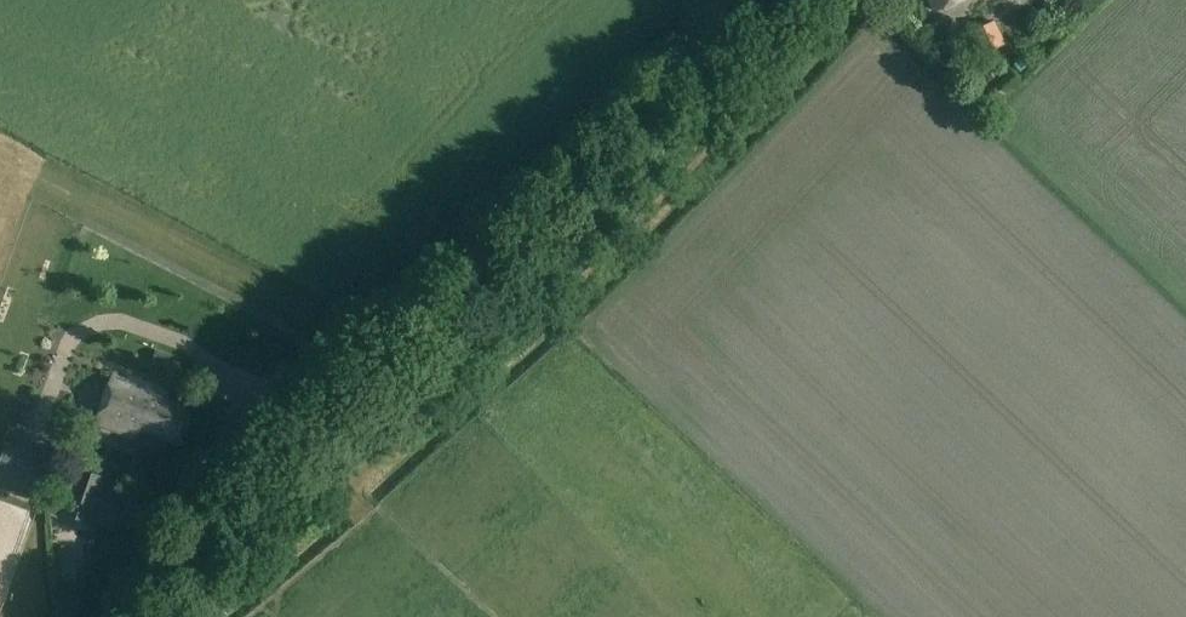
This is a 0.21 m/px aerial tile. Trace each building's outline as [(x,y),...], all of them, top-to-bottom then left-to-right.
[(931,8),(933,12),(957,0),(928,0),(931,8)] [(971,34),(981,54),(1004,44),(995,23),(971,34)] [(169,354),(155,349),(151,363),(165,367),(169,354)] [(93,426),(96,427),(131,439),(135,440),(137,432),(155,438),(161,440),(180,446),(193,409),(193,408),(167,399),(170,389),(112,370),(93,426)] [(59,513),(89,523),(92,515),(101,487),(104,478),(74,468),(59,513)]
